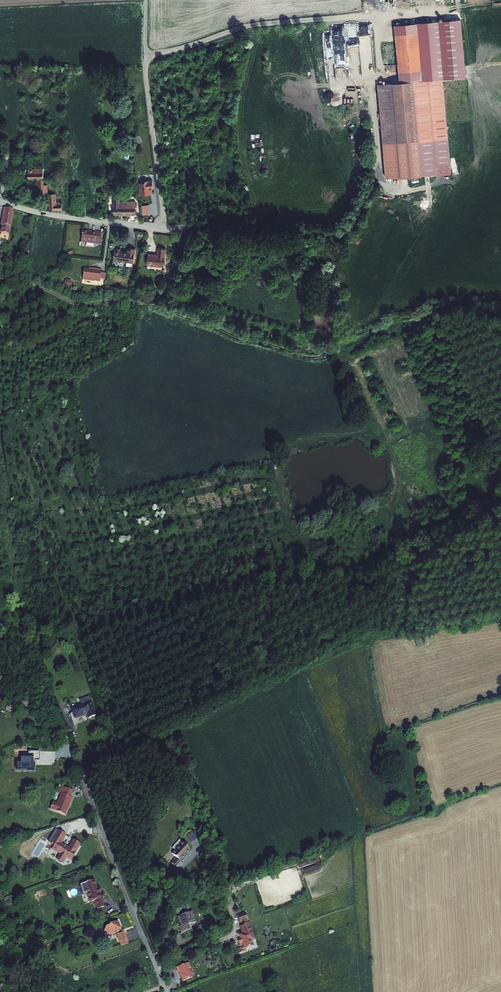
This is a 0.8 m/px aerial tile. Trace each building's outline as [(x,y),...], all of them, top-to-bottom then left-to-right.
[(461,21),(395,25),(396,35),(418,33),(422,81),(443,79),(466,77),(461,21)] [(349,75),(375,73),(372,28),(346,30),(349,75)] [(418,33),(396,35),(399,82),(378,84),(382,144),(447,139),(443,79),(422,81),(418,33)] [(447,139),(382,144),(385,179),(436,174),(435,166),(450,165),(447,139)] [(41,168),(28,168),(28,178),(39,178),(40,194),(42,194),(44,194),(43,185),(43,171),(41,171),(41,168)] [(139,185),(140,196),(151,195),(150,190),(153,190),(152,182),(145,183),(145,184),(139,185)] [(56,185),(43,185),(44,194),(49,194),(50,210),(62,210),(62,202),(56,202),(56,193),(55,193),(55,188),(56,188),(56,185)] [(112,193),(111,212),(124,213),(124,214),(128,215),(129,214),(129,201),(117,200),(117,193),(112,193)] [(13,210),(5,208),(2,225),(3,226),(2,233),(9,234),(13,210)] [(88,233),(80,232),(79,243),(98,245),(99,233),(88,232),(88,233)] [(112,248),(111,260),(124,262),(124,265),(130,266),(132,248),(125,247),(125,251),(117,250),(118,248),(112,248)] [(145,254),(143,264),(161,267),(164,249),(156,248),(155,255),(145,254)] [(268,258),(269,263),(273,264),(277,262),(278,259),(276,255),(271,255),(268,258)] [(86,270),(80,269),(79,280),(98,282),(99,270),(94,269),(94,271),(86,270)] [(68,278),(62,283),(67,288),(72,283),(68,278)] [(92,702),(74,709),(78,718),(88,714),(90,718),(97,715),(92,702)] [(28,752),(28,755),(21,755),(20,765),(17,764),(16,771),(20,771),(34,771),(34,760),(39,760),(39,753),(28,752)] [(54,800),(52,808),(67,813),(69,806),(68,805),(74,789),(65,786),(59,802),(54,800)] [(62,852),(59,858),(64,861),(68,855),(73,859),(78,850),(77,850),(81,842),(75,838),(70,848),(67,847),(68,845),(64,843),(63,845),(61,843),(67,834),(59,829),(52,842),(56,844),(54,847),(62,852)] [(174,856),(169,862),(177,868),(182,862),(179,860),(188,849),(179,841),(170,852),(174,856)] [(320,861),(318,856),(299,862),(301,870),(317,865),(316,862),(320,861)] [(305,875),(320,869),(318,865),(303,870),(305,875)] [(98,888),(96,882),(91,884),(90,881),(80,884),(84,894),(87,893),(90,902),(94,900),(97,909),(104,906),(100,894),(102,893),(100,887),(98,888)] [(194,911),(181,916),(185,925),(183,926),(184,929),(185,928),(187,931),(193,928),(191,923),(198,920),(194,911)] [(241,939),(243,943),(247,942),(248,945),(241,948),(243,952),(247,950),(247,948),(256,944),(254,939),(251,932),(254,930),(250,919),(251,919),(248,911),(240,914),(243,922),(245,921),(246,924),(244,924),(247,932),(244,934),(245,937),(241,939)] [(104,927),(101,933),(110,937),(111,936),(114,935),(117,943),(125,940),(122,932),(119,933),(117,934),(116,931),(117,929),(115,924),(114,923),(108,925),(107,927),(105,928),(104,927)] [(214,925),(208,927),(210,934),(216,931),(214,925)] [(190,960),(178,965),(179,970),(181,969),(184,979),(193,975),(190,966),(192,965),(190,960)]
